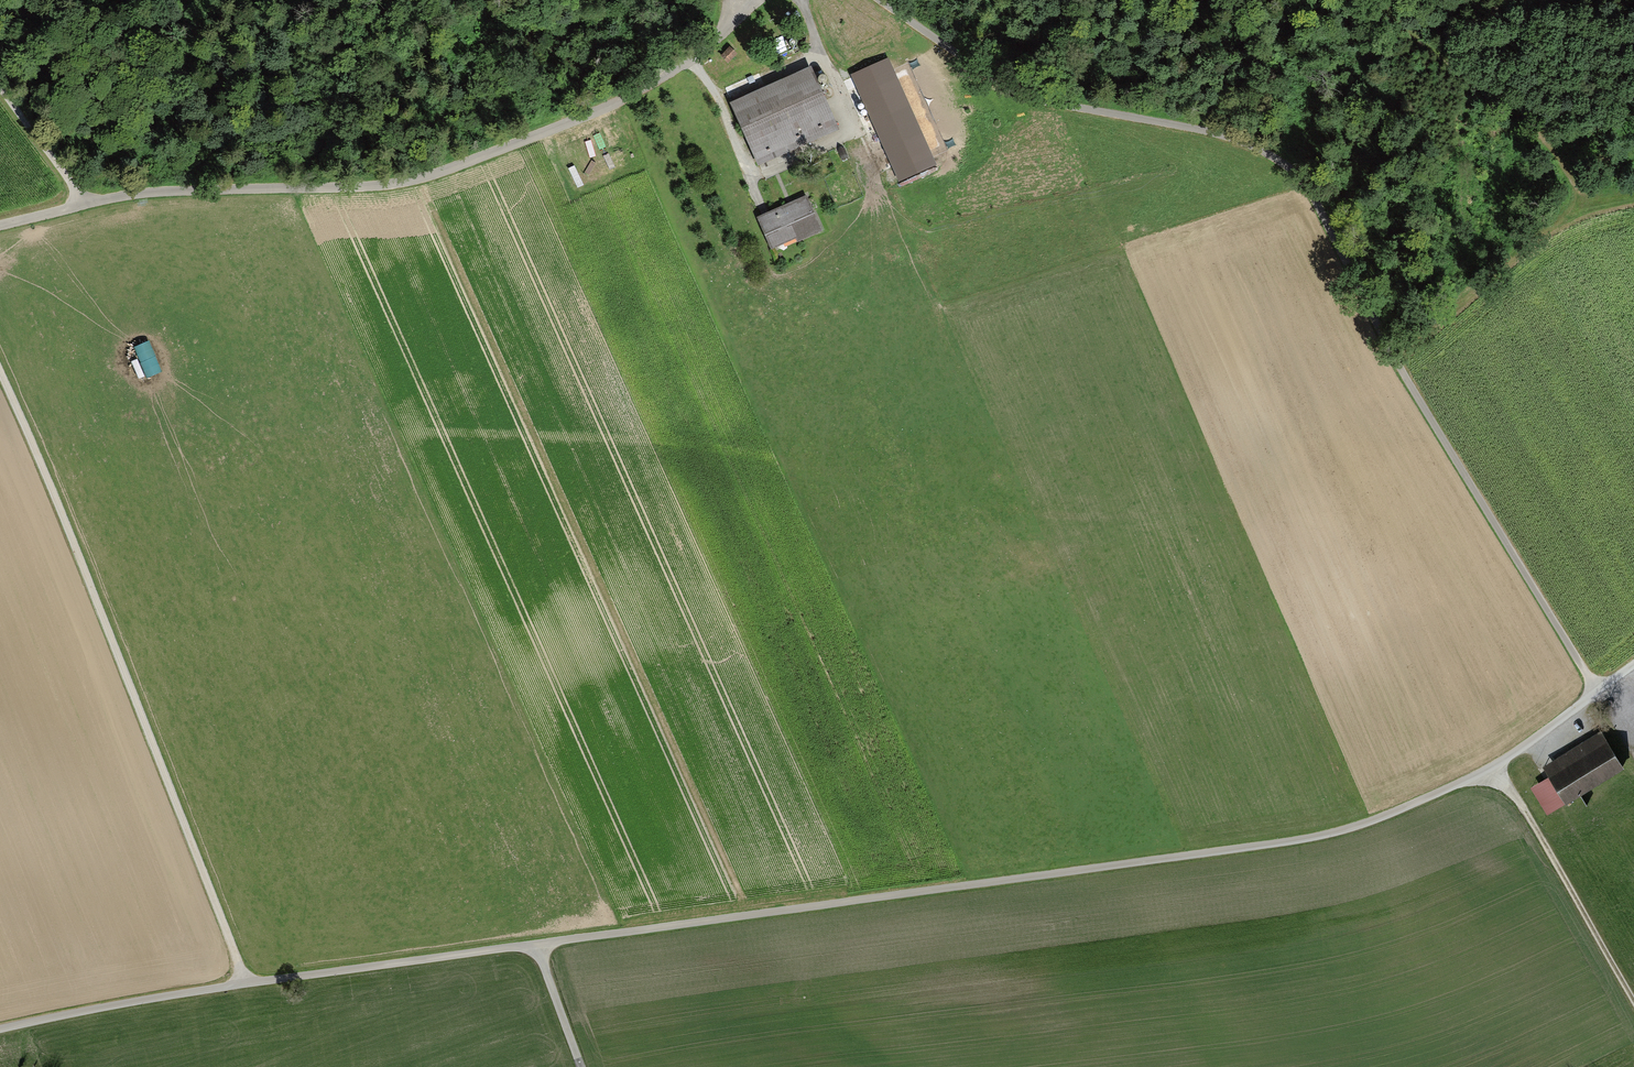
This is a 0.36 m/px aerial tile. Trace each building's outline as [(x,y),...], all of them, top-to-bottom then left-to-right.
[(730,46),(720,55),(728,63),(738,53),(730,46)] [(855,71),(896,182),(935,167),(893,57),(855,71)] [(812,68),(730,103),(755,163),(838,128),(812,68)] [(807,196),(758,217),(771,249),(796,239),(797,242),(822,232),(807,196)] [(1601,732),(1544,767),(1550,776),(1566,802),(1623,767),(1601,732)] [(1566,802),(1550,776),(1532,787),(1548,813),(1566,802)]
